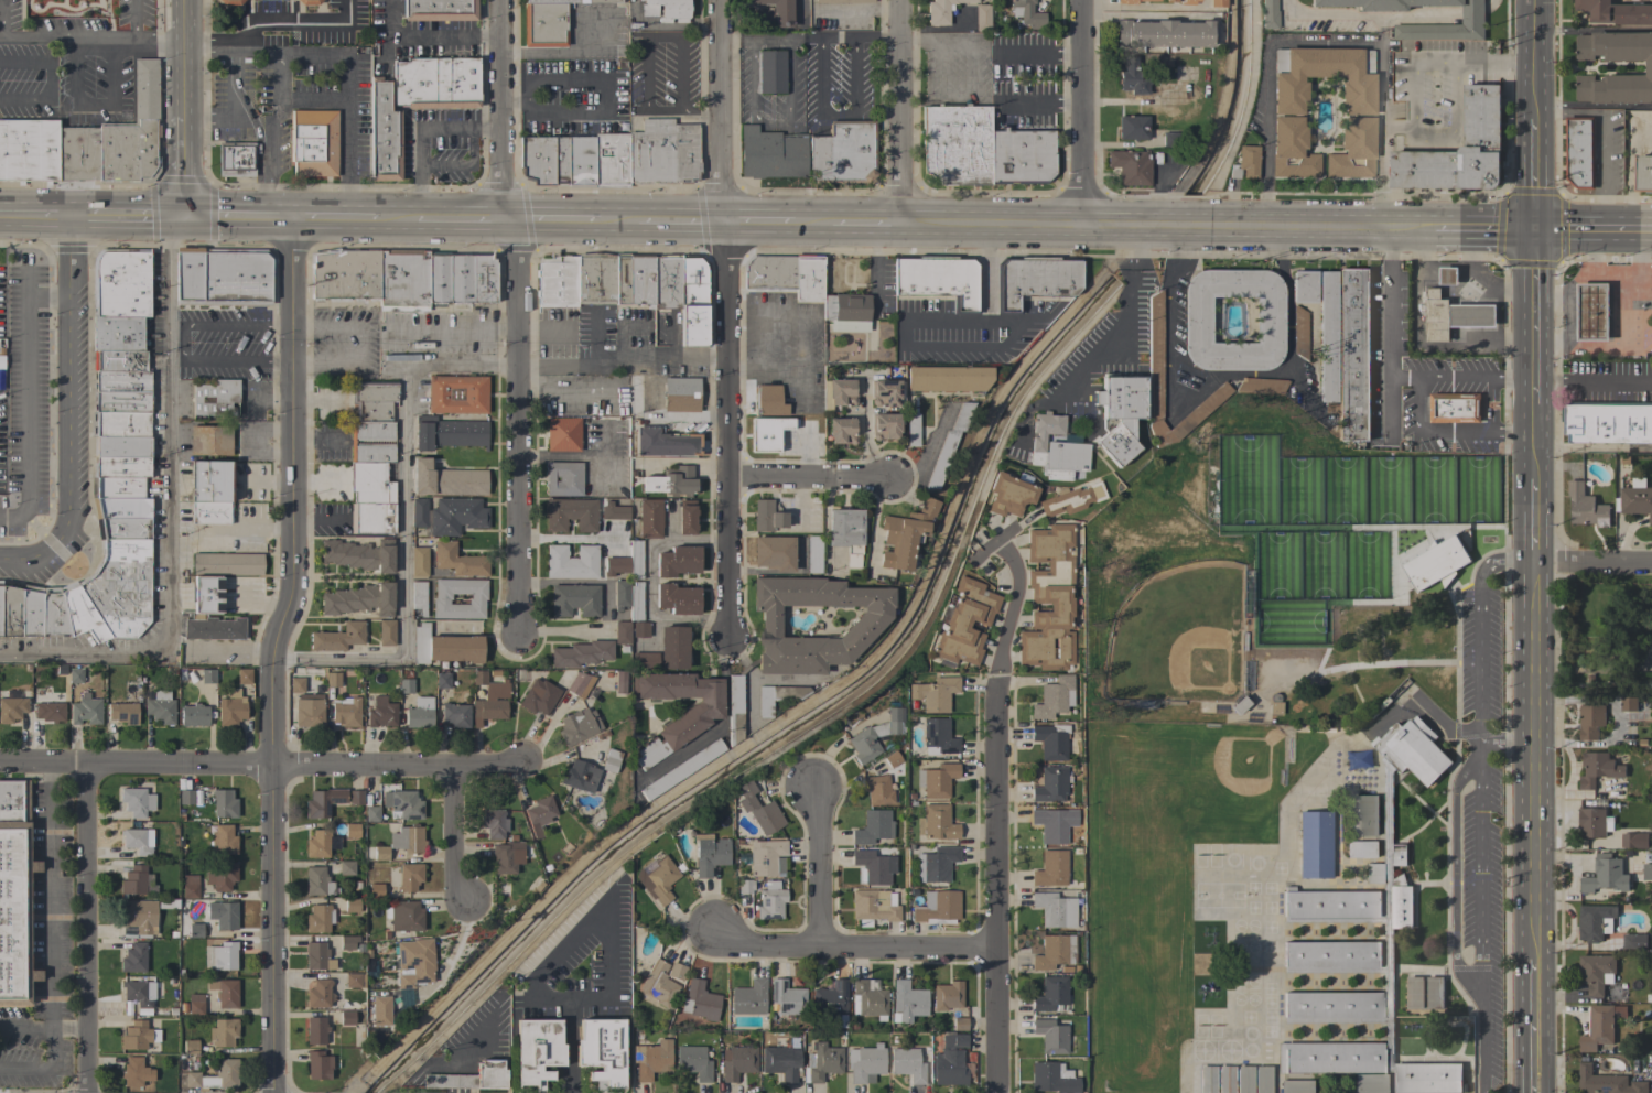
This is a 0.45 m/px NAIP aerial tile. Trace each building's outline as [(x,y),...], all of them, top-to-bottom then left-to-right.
[(403,20),(403,0),(476,0),(476,20),(403,20)] [(643,4),(643,0),(688,0),(689,8),(688,19),(687,19),(687,23),(674,23),(674,19),(670,19),(670,23),(658,22),(658,17),(660,17),(660,4),(657,4),(657,17),(640,15),(640,4),(643,4)] [(746,2),(746,0),(791,0),(791,28),(758,28),(758,25),(753,25),(753,9),(764,9),(764,10),(770,10),(770,3),(753,3),(753,2),(746,2)] [(932,2),(932,0),(976,0),(976,3),(955,2),(955,4),(952,4),(952,10),(948,10),(948,25),(927,25),(927,2),(932,2)] [(1011,7),(1011,0),(1034,0),(1034,3),(1032,3),(1032,12),(1044,12),(1044,29),(1029,29),(1029,24),(1019,24),(1019,17),(1011,17),(1011,7)] [(1260,29),(1260,0),(1275,0),(1275,11),(1277,11),(1277,29),(1260,29)] [(1309,7),(1309,0),(1484,0),(1484,40),(1394,40),(1394,24),(1461,24),(1461,6),(1411,6),(1411,11),(1357,11),(1357,7),(1309,7)] [(1642,4),(1651,4),(1651,25),(1615,24),(1615,23),(1589,22),(1590,11),(1575,11),(1575,0),(1611,0),(1611,3),(1632,4),(1632,2),(1642,2),(1642,4)] [(565,3),(565,30),(566,30),(566,46),(523,47),(522,3),(523,3),(565,3)] [(990,4),(990,31),(974,31),(974,4),(990,4)] [(1116,20),(1131,20),(1131,22),(1155,22),(1155,20),(1175,20),(1175,22),(1200,22),(1200,20),(1210,20),(1210,47),(1126,46),(1116,46),(1116,20)] [(1591,32),(1651,32),(1651,104),(1591,104),(1591,101),(1577,101),(1577,100),(1575,100),(1575,75),(1594,75),(1594,80),(1601,80),(1601,79),(1605,79),(1605,75),(1645,75),(1645,61),(1605,61),(1605,56),(1602,56),(1602,55),(1594,55),(1594,61),(1575,61),(1575,36),(1577,36),(1577,35),(1591,35),(1591,32)] [(1361,48),(1361,50),(1373,51),(1372,74),(1374,74),(1373,115),(1352,115),(1352,117),(1373,118),(1373,177),(1325,176),(1325,153),(1342,154),(1342,150),(1339,150),(1339,127),(1343,127),(1343,117),(1346,117),(1346,116),(1343,116),(1343,106),(1339,106),(1339,83),(1343,83),(1343,77),(1302,76),(1302,83),(1305,83),(1305,106),(1302,105),(1302,115),(1298,115),(1298,117),(1302,117),(1300,127),(1305,127),(1305,150),(1300,150),(1300,154),(1319,154),(1318,176),(1270,176),(1271,117),(1292,117),(1292,115),(1271,115),(1271,73),(1273,73),(1273,50),(1284,50),(1284,48),(1361,48)] [(757,51),(784,51),(785,93),(758,93),(757,51)] [(478,57),(478,94),(479,94),(479,101),(478,101),(478,107),(407,108),(407,105),(393,105),(392,62),(407,62),(407,58),(478,57)] [(1130,90),(1119,90),(1119,84),(1117,84),(1117,79),(1120,78),(1120,71),(1124,71),(1124,57),(1136,57),(1136,71),(1148,71),(1148,94),(1147,94),(1147,95),(1130,95),(1130,90)] [(98,127),(98,123),(133,123),(133,59),(158,58),(158,121),(155,121),(155,125),(158,125),(158,137),(155,137),(155,156),(159,156),(159,171),(151,183),(98,183),(98,180),(57,180),(57,128),(98,127)] [(380,76),(380,82),(389,82),(389,110),(400,110),(400,181),(370,181),(370,76),(380,76)] [(1501,181),(1500,184),(1499,186),(1497,187),(1492,190),(1391,187),(1392,151),(1459,152),(1459,150),(1464,145),(1465,84),(1501,85),(1501,181)] [(990,185),(933,185),(935,184),(933,181),(932,177),(929,175),(928,174),(925,173),(922,173),(922,107),(937,107),(937,104),(940,104),(940,106),(963,106),(963,104),(969,104),(969,106),(990,106),(990,131),(990,182),(990,185)] [(336,176),(293,175),(293,161),(290,161),(291,110),(336,111),(336,176)] [(1147,140),(1136,140),(1136,141),(1133,141),(1133,139),(1119,139),(1119,138),(1117,138),(1119,117),(1120,117),(1120,116),(1147,116),(1147,140)] [(1594,190),(1576,190),(1565,178),(1565,117),(1595,117),(1594,190)] [(628,132),(640,132),(640,119),(672,119),(672,125),(698,123),(698,162),(700,162),(700,173),(698,173),(698,181),(690,181),(690,183),(678,183),(678,182),(676,182),(676,184),(654,184),(654,182),(651,182),(651,184),(631,184),(631,182),(628,182),(628,133),(628,132)] [(17,181),(0,181),(0,120),(57,120),(57,128),(57,180),(57,181),(50,181),(50,186),(44,185),(44,182),(22,181),(22,185),(17,185),(17,181)] [(830,121),(874,121),(874,173),(875,174),(866,184),(865,183),(830,183),(830,137),(830,121)] [(757,125),(757,132),(779,132),(779,134),(793,134),(793,133),(806,133),(806,174),(801,174),(801,176),(760,177),(760,178),(749,178),(749,177),(739,177),(739,125),(757,125)] [(990,131),(1000,131),(1000,126),(1007,126),(1007,131),(1054,131),(1054,152),(1056,152),(1056,174),(1046,184),(993,184),(993,182),(990,182),(990,131)] [(1177,133),(1176,148),(1162,147),(1162,132),(1177,133)] [(628,187),(594,187),(594,133),(628,133),(628,182),(628,187)] [(553,185),(532,185),(532,182),(523,180),(523,176),(521,176),(521,167),(519,167),(519,137),(553,137),(553,184),(553,185)] [(553,137),(566,137),(568,184),(553,184),(553,137)] [(830,183),(809,183),(809,137),(830,137),(830,183)] [(253,162),(256,162),(256,169),(253,169),(253,176),(217,176),(217,142),(255,142),(253,162)] [(1241,178),(1241,170),(1238,170),(1238,178),(1228,178),(1228,164),(1237,165),(1237,145),(1256,147),(1256,178),(1241,178)] [(1117,185),(1117,167),(1106,167),(1106,151),(1144,151),(1144,150),(1148,150),(1148,154),(1149,154),(1149,160),(1149,186),(1117,185)] [(1640,155),(1651,155),(1651,191),(1635,191),(1637,154),(1640,154),(1640,155)] [(175,304),(176,248),(205,248),(204,304),(175,304)] [(205,248),(264,249),(273,257),(272,274),(270,274),(270,305),(204,304),(205,248)] [(377,299),(377,301),(368,301),(368,299),(363,299),(363,301),(352,301),(352,299),(348,299),(348,301),(327,302),(327,299),(322,300),(322,301),(313,301),(313,299),(311,299),(311,294),(310,294),(309,252),(338,248),(338,251),(378,250),(379,299),(377,299)] [(91,320),(93,284),(91,271),(91,263),(93,258),(95,255),(97,251),(98,250),(100,249),(149,249),(149,317),(147,317),(147,321),(142,321),(91,320)] [(378,250),(422,250),(422,251),(428,251),(428,256),(428,303),(428,311),(379,312),(379,299),(378,250)] [(576,255),(594,252),(615,255),(615,304),(576,304),(576,257),(576,255)] [(628,304),(615,304),(615,255),(615,253),(628,253),(628,255),(628,304)] [(822,302),(795,302),(795,289),(796,257),(796,253),(813,255),(813,257),(822,257),(822,295),(822,302)] [(652,309),(647,309),(647,304),(628,304),(628,255),(652,255),(652,257),(652,309)] [(680,256),(700,255),(705,261),(708,270),(708,347),(680,346),(680,309),(680,256)] [(428,256),(492,256),(492,259),(494,259),(494,263),(496,263),(496,303),(428,303),(428,256)] [(652,309),(652,257),(657,257),(657,256),(680,256),(680,309),(652,309)] [(744,289),(744,272),(743,272),(743,264),(749,256),(755,256),(796,257),(795,289),(744,289)] [(978,314),(952,314),(952,295),(894,295),(894,256),(971,257),(979,263),(978,314)] [(1003,257),(1065,257),(1065,256),(1075,256),(1075,258),(1081,258),(1081,288),(1072,296),(1021,296),(1021,314),(995,314),(996,263),(1003,257)] [(576,307),(538,307),(538,296),(536,296),(536,291),(538,291),(538,277),(537,277),(537,270),(538,270),(538,263),(538,259),(552,259),(552,257),(558,257),(558,262),(560,262),(560,257),(576,257),(576,304),(576,307)] [(1458,284),(1442,284),(1442,268),(1458,268),(1458,284)] [(1338,399),(1338,269),(1370,269),(1371,441),(1338,441),(1338,413),(1338,399)] [(1183,293),(1184,289),(1184,285),(1186,282),(1188,279),(1190,277),(1196,272),(1200,271),(1205,270),(1262,270),(1266,271),(1271,273),(1274,275),(1277,278),(1281,282),(1282,285),(1283,291),(1283,350),(1282,355),(1281,358),(1277,362),(1274,366),(1270,369),(1266,370),(1261,370),(1202,370),(1197,369),(1192,367),(1188,362),(1186,359),(1184,355),(1183,351),(1183,293)] [(1316,303),(1292,303),(1292,271),(1316,271),(1316,303)] [(1325,413),(1325,402),(1318,402),(1318,271),(1336,271),(1336,399),(1338,399),(1338,413),(1325,413)] [(1577,283),(1608,283),(1609,340),(1577,340),(1577,283)] [(1450,342),(1426,342),(1426,313),(1421,314),(1421,303),(1426,303),(1426,300),(1427,300),(1427,289),(1440,288),(1440,299),(1449,299),(1450,342)] [(1163,419),(1160,420),(1167,431),(1223,381),(1232,391),(1177,440),(1156,447),(1149,426),(1148,297),(1162,289),(1163,419)] [(833,295),(833,294),(870,294),(868,332),(830,332),(830,320),(822,320),(822,302),(822,295),(833,295)] [(1307,360),(1294,354),(1293,306),(1295,305),(1307,313),(1307,360)] [(1496,326),(1451,326),(1451,305),(1496,305),(1496,326)] [(142,351),(95,350),(91,350),(91,320),(142,321),(142,351)] [(95,371),(95,350),(142,351),(145,351),(145,372),(95,371)] [(906,391),(907,367),(992,367),(991,380),(983,391),(906,391)] [(150,372),(150,393),(93,393),(93,371),(95,371),(145,372),(150,372)] [(487,377),(487,413),(427,413),(428,376),(487,377)] [(1143,377),(1144,419),(1133,419),(1133,441),(1140,448),(1117,468),(1094,442),(1106,432),(1103,429),(1102,404),(1100,404),(1099,392),(1102,392),(1102,377),(1143,377)] [(663,412),(663,378),(699,378),(699,412),(663,412)] [(1288,381),(1282,393),(1234,391),(1241,380),(1241,378),(1286,380),(1288,381)] [(192,385),(213,385),(213,380),(238,380),(238,402),(230,402),(230,407),(235,407),(235,415),(192,415),(192,385)] [(856,380),(856,397),(854,397),(856,399),(855,403),(853,405),(846,405),(846,402),(844,402),(844,405),(830,405),(830,399),(829,399),(829,380),(856,380)] [(899,380),(899,399),(897,399),(897,407),(874,407),(872,404),(872,400),(874,398),(871,398),(871,381),(899,380)] [(355,404),(352,404),(352,381),(397,382),(397,401),(390,401),(390,421),(355,421),(355,404)] [(754,415),(754,393),(757,393),(757,386),(780,385),(780,404),(787,404),(787,415),(754,415)] [(93,412),(93,393),(150,393),(150,413),(149,413),(93,412)] [(1480,393),(1480,422),(1429,422),(1429,393),(1480,393)] [(950,430),(961,402),(974,402),(964,432),(960,431),(938,488),(925,488),(947,430),(950,430)] [(1562,402),(1651,403),(1651,444),(1568,443),(1568,434),(1564,434),(1564,422),(1562,422),(1562,402)] [(1087,472),(1072,470),(1071,481),(1045,479),(1045,476),(1041,476),(1041,466),(1030,465),(1033,436),(1036,436),(1036,433),(1032,433),(1034,414),(1043,414),(1043,411),(1049,411),(1049,415),(1065,416),(1063,435),(1045,434),(1044,452),(1046,453),(1047,442),(1088,444),(1087,472)] [(149,437),(150,437),(150,439),(96,437),(96,436),(90,436),(90,412),(93,412),(149,413),(149,437)] [(918,446),(907,446),(907,413),(918,413),(918,446)] [(899,433),(897,433),(897,439),(879,439),(877,441),(874,441),(872,439),(872,431),(871,431),(871,414),(899,414),(899,433)] [(432,446),(432,452),(414,452),(415,415),(433,415),(433,421),(487,421),(487,452),(484,452),(484,446),(432,446)] [(546,452),(546,418),(580,418),(580,420),(584,420),(584,429),(580,429),(580,452),(546,452)] [(791,419),(791,428),(777,428),(777,451),(751,451),(751,419),(791,419)] [(856,419),(856,435),(856,443),(854,445),(850,445),(849,444),(830,444),(830,437),(828,437),(829,419),(856,419)] [(393,421),(393,441),(354,441),(354,443),(393,444),(393,463),(385,463),(349,462),(350,421),(355,421),(390,421),(393,421)] [(190,426),(230,426),(230,455),(190,455),(190,426)] [(637,428),(658,428),(658,431),(669,431),(669,434),(680,434),(680,436),(688,436),(688,434),(700,434),(700,455),(637,455),(637,428)] [(95,457),(96,456),(93,456),(93,437),(96,437),(150,439),(158,439),(158,453),(150,453),(150,458),(95,457)] [(93,477),(93,457),(95,457),(150,458),(150,478),(143,478),(93,477)] [(487,495),(413,495),(413,457),(430,458),(430,469),(487,470),(487,495)] [(191,501),(191,461),(231,462),(230,502),(192,501),(191,501)] [(353,493),(349,493),(349,462),(385,463),(385,481),(395,481),(393,504),(353,504),(353,493)] [(581,496),(546,496),(546,462),(582,463),(581,496)] [(692,479),(699,479),(699,493),(695,493),(695,494),(691,494),(691,497),(683,497),(683,493),(676,493),(676,497),(669,497),(669,493),(643,493),(643,477),(661,477),(661,474),(665,474),(665,469),(676,469),(676,465),(692,465),(692,479)] [(1003,517),(986,510),(993,494),(987,491),(995,472),(996,472),(996,470),(1005,474),(1004,476),(1016,480),(1019,473),(1032,478),(1029,485),(1038,488),(1032,505),(1026,502),(1024,504),(1018,518),(1005,512),(1003,517)] [(143,499),(91,498),(90,498),(90,477),(93,477),(143,478),(143,499)] [(1645,488),(1651,488),(1651,528),(1649,528),(1649,513),(1620,513),(1620,511),(1615,511),(1615,498),(1620,498),(1620,487),(1632,487),(1632,477),(1645,477),(1645,488)] [(1595,496),(1595,505),(1609,505),(1610,527),(1597,528),(1597,523),(1570,523),(1570,496),(1568,496),(1568,480),(1584,480),(1585,496),(1595,496)] [(1054,497),(1057,496),(1056,493),(1066,488),(1067,491),(1078,487),(1079,490),(1089,487),(1089,488),(1098,484),(1103,496),(1093,500),(1094,500),(1087,504),(1084,507),(1066,515),(1063,510),(1044,518),(1037,502),(1054,496),(1054,497)] [(879,567),(882,551),(890,552),(892,544),(883,543),(885,530),(879,529),(882,516),(906,519),(907,511),(917,513),(925,497),(940,502),(933,518),(930,517),(927,537),(922,535),(920,543),(915,543),(910,572),(879,567)] [(150,499),(150,519),(95,518),(91,498),(143,499),(150,499)] [(427,528),(411,528),(411,498),(427,498),(427,528)] [(481,507),(488,508),(487,528),(464,528),(464,524),(458,524),(457,537),(430,535),(430,508),(435,508),(435,498),(481,499),(481,507)] [(575,532),(575,527),(575,522),(576,522),(576,519),(573,519),(573,520),(568,520),(568,519),(565,519),(565,522),(566,522),(566,527),(565,527),(565,532),(546,532),(546,499),(596,500),(596,533),(575,532)] [(661,510),(661,528),(660,528),(660,539),(638,539),(638,499),(661,499),(661,510)] [(698,500),(698,510),(697,510),(695,515),(694,515),(694,524),(697,524),(695,530),(694,530),(694,534),(678,534),(678,506),(679,506),(679,500),(698,500)] [(754,516),(754,500),(773,500),(773,512),(786,512),(786,529),(773,529),(773,532),(753,532),(753,516),(754,516)] [(230,502),(230,524),(192,523),(192,501),(230,502)] [(601,507),(604,507),(604,501),(612,501),(612,506),(628,506),(628,519),(601,519),(601,507)] [(393,504),(393,533),(350,533),(350,504),(353,504),(393,504)] [(861,545),(861,554),(860,554),(860,567),(846,567),(846,546),(827,546),(827,542),(829,542),(829,510),(862,510),(862,545),(861,545)] [(98,540),(95,518),(150,519),(150,540),(100,540),(98,540)] [(1073,546),(1073,556),(1073,588),(1070,588),(1070,598),(1072,598),(1072,617),(1070,617),(1070,629),(1067,629),(1067,631),(1073,631),(1073,664),(1067,664),(1067,670),(1039,670),(1039,665),(1017,665),(1017,631),(1039,631),(1039,629),(1030,629),(1030,612),(1049,612),(1049,603),(1030,603),(1030,588),(1027,588),(1027,571),(1047,571),(1047,562),(1026,562),(1026,548),(1023,548),(1023,544),(1027,544),(1027,530),(1048,530),(1048,523),(1073,524),(1073,546)] [(793,572),(775,572),(775,570),(763,570),(763,567),(753,567),(753,537),(766,537),(766,534),(771,534),(771,537),(793,537),(793,572)] [(821,537),(821,573),(807,573),(807,537),(821,537)] [(392,574),(377,574),(377,570),(360,570),(360,567),(346,567),(346,565),(332,565),(332,562),(325,562),(325,564),(322,564),(322,562),(321,562),(321,540),(330,540),(330,539),(333,539),(333,540),(338,540),(338,542),(344,542),(347,542),(347,543),(353,543),(353,545),(357,545),(357,544),(360,544),(360,545),(361,545),(361,543),(368,543),(368,549),(371,549),(371,548),(375,548),(375,549),(376,549),(376,546),(377,546),(377,539),(392,539),(392,574)] [(91,574),(99,558),(100,540),(150,540),(150,621),(134,638),(111,638),(76,583),(91,574)] [(641,580),(633,580),(633,576),(629,576),(629,573),(613,573),(613,577),(604,577),(604,572),(605,572),(605,558),(629,558),(629,540),(641,540),(641,580)] [(455,541),(455,555),(488,556),(488,576),(452,576),(452,569),(433,569),(433,549),(434,549),(434,541),(455,541)] [(597,578),(546,577),(546,545),(566,545),(566,551),(568,551),(566,555),(566,559),(568,559),(568,558),(575,558),(575,559),(576,559),(576,555),(575,555),(575,551),(576,551),(576,545),(597,545),(597,578)] [(699,573),(673,573),(673,577),(656,577),(656,553),(670,553),(670,546),(699,546),(699,573)] [(428,548),(427,576),(411,576),(411,548),(428,548)] [(192,553),(262,553),(262,575),(192,574),(192,553)] [(982,591),(1001,597),(994,613),(993,613),(987,627),(970,620),(968,628),(985,635),(980,648),(983,649),(976,667),(960,660),(962,656),(959,653),(954,663),(931,654),(940,630),(943,631),(946,626),(944,625),(952,603),(954,603),(959,592),(953,589),(959,575),(984,584),(982,591)] [(187,614),(180,614),(180,610),(193,610),(193,577),(222,577),(220,613),(218,613),(218,614),(203,614),(187,614)] [(824,581),(843,581),(843,588),(894,588),(894,608),(892,608),(892,617),(846,664),(824,664),(824,674),(757,673),(757,653),(760,653),(760,650),(759,650),(759,646),(758,646),(758,631),(759,631),(759,628),(762,628),(762,620),(759,620),(759,612),(753,612),(754,577),(824,578),(824,581)] [(486,580),(486,599),(484,599),(484,618),(432,618),(432,598),(434,598),(434,580),(486,580)] [(3,637),(3,581),(23,585),(22,637),(3,637)] [(75,581),(76,583),(111,638),(96,643),(87,629),(71,637),(71,634),(58,587),(75,581)] [(629,581),(629,586),(633,586),(633,582),(643,582),(643,586),(641,586),(641,620),(629,620),(629,606),(620,606),(620,612),(614,612),(614,581),(629,581)] [(392,582),(392,617),(377,617),(377,607),(375,607),(375,608),(371,608),(371,607),(368,607),(368,613),(364,613),(364,609),(360,609),(360,610),(357,610),(357,609),(353,609),(353,613),(346,613),(346,614),(343,614),(343,613),(338,613),(338,615),(333,615),(333,616),(330,616),(330,615),(321,615),(321,593),(322,593),(322,591),(326,591),(326,593),(332,593),(332,591),(346,591),(346,588),(360,588),(360,585),(377,585),(377,582),(392,582)] [(425,617),(420,617),(420,609),(411,609),(411,582),(425,582),(425,617)] [(699,587),(699,614),(670,614),(670,608),(656,608),(656,583),(673,584),(673,587),(699,587)] [(598,617),(579,617),(579,608),(570,608),(570,617),(550,617),(551,585),(571,585),(571,584),(573,584),(573,585),(576,585),(576,584),(579,584),(579,585),(598,585),(598,617)] [(23,585),(42,588),(43,634),(41,634),(41,637),(22,637),(23,585)] [(71,634),(43,634),(42,588),(58,587),(71,634)] [(203,619),(204,619),(204,617),(215,618),(215,620),(231,620),(231,618),(244,618),(244,640),(183,639),(183,619),(191,619),(191,616),(186,616),(187,614),(203,614),(203,619)] [(364,632),(365,632),(365,636),(364,636),(364,645),(345,645),(345,651),(343,651),(343,652),(339,652),(339,651),(315,650),(315,651),(312,651),(312,650),(310,650),(310,632),(316,632),(316,631),(320,631),(320,632),(335,632),(335,631),(338,631),(338,632),(343,632),(343,620),(364,621),(364,632)] [(395,646),(378,646),(378,620),(395,620),(395,646)] [(614,643),(614,621),(629,621),(629,643),(614,643)] [(418,627),(418,623),(429,623),(429,637),(467,637),(467,636),(482,636),(482,663),(468,663),(468,661),(428,660),(428,663),(413,663),(413,627),(418,627)] [(648,623),(648,637),(631,637),(633,623),(648,623)] [(1295,626),(1308,623),(1313,639),(1328,640),(1327,650),(1324,650),(1324,661),(1302,660),(1302,652),(1295,626)] [(687,627),(687,669),(659,669),(659,627),(687,627)] [(612,660),(596,660),(596,663),(577,663),(577,668),(550,668),(550,648),(570,648),(570,645),(589,645),(589,640),(603,640),(603,637),(608,637),(608,641),(613,641),(612,660)] [(657,669),(631,669),(631,652),(657,652),(657,669)] [(82,683),(68,683),(68,665),(80,665),(80,669),(82,669),(82,683)] [(215,669),(215,683),(201,684),(201,669),(215,669)] [(250,669),(250,684),(237,684),(237,669),(250,669)] [(449,669),(450,689),(435,689),(435,669),(449,669)] [(494,699),(494,700),(506,700),(506,719),(479,719),(481,727),(473,728),(472,718),(472,701),(484,701),(484,699),(473,699),(473,684),(472,684),(472,670),(486,671),(486,683),(500,683),(500,679),(507,679),(507,681),(509,681),(512,681),(512,689),(511,689),(508,691),(508,699),(494,699)] [(412,693),(399,693),(399,692),(397,692),(397,680),(399,680),(399,679),(402,679),(402,671),(411,671),(411,679),(413,679),(412,693)] [(624,695),(615,695),(614,671),(624,671),(624,695)] [(339,672),(339,686),(325,686),(325,672),(339,672)] [(581,700),(575,696),(574,697),(565,692),(565,691),(564,690),(575,672),(595,678),(581,700)] [(694,679),(722,679),(722,719),(712,719),(709,722),(711,724),(641,770),(635,759),(639,756),(635,749),(654,736),(658,742),(660,739),(656,733),(659,729),(658,729),(699,702),(699,697),(671,697),(671,700),(647,700),(647,697),(631,697),(631,674),(636,674),(693,673),(694,679)] [(1055,684),(1056,674),(1073,675),(1072,706),(1066,706),(1066,713),(1052,713),(1052,719),(1030,718),(1030,704),(1040,704),(1040,684),(1055,684)] [(728,675),(742,675),(742,740),(739,740),(728,747),(728,675)] [(959,677),(959,692),(949,692),(949,712),(922,713),(922,695),(921,695),(921,699),(908,699),(908,684),(933,683),(933,678),(959,677)] [(303,693),(289,693),(290,678),(303,678),(303,693)] [(529,688),(530,686),(533,688),(532,690),(536,691),(538,688),(555,699),(544,716),(535,710),(532,714),(517,704),(529,688)] [(773,701),(771,718),(758,718),(758,686),(807,686),(811,692),(798,701),(773,701)] [(227,699),(227,689),(239,689),(239,697),(244,697),(244,702),(246,702),(246,719),(239,719),(239,722),(236,722),(236,726),(217,726),(218,699),(227,699)] [(11,724),(0,724),(0,699),(6,699),(6,696),(1,696),(1,691),(6,691),(6,690),(18,690),(18,699),(28,699),(28,713),(20,713),(20,719),(11,719),(11,724)] [(174,725),(160,725),(160,723),(152,723),(152,721),(151,721),(151,714),(144,714),(144,700),(153,700),(153,691),(169,691),(169,700),(174,700),(174,725)] [(78,703),(78,700),(80,700),(80,699),(78,699),(78,696),(80,696),(80,693),(88,693),(88,699),(100,699),(100,725),(86,725),(86,721),(79,721),(79,725),(69,725),(69,703),(78,703)] [(1270,699),(1270,696),(1271,695),(1272,694),(1274,693),(1275,693),(1277,694),(1280,696),(1280,697),(1280,701),(1278,702),(1282,702),(1281,715),(1268,715),(1268,702),(1271,702),(1270,699)] [(396,703),(396,726),(376,726),(376,727),(366,727),(367,711),(371,711),(371,706),(372,706),(372,695),(386,696),(386,703),(396,703)] [(1232,703),(1233,703),(1241,695),(1249,703),(1242,710),(1242,711),(1237,716),(1228,707),(1232,703)] [(1637,711),(1620,711),(1621,696),(1638,697),(1637,711)] [(359,727),(341,727),(341,723),(331,723),(331,719),(332,719),(332,700),(338,700),(338,697),(349,697),(359,697),(359,727)] [(406,708),(411,708),(411,707),(414,707),(414,705),(413,705),(413,697),(432,697),(432,727),(406,727),(406,708)] [(322,727),(295,726),(295,725),(294,725),(294,699),(323,700),(322,727)] [(64,703),(64,722),(56,722),(56,724),(51,724),(51,722),(42,722),(42,719),(34,719),(34,703),(64,703)] [(137,703),(137,725),(125,725),(125,722),(115,723),(115,719),(108,719),(108,704),(137,703)] [(469,728),(451,728),(451,724),(441,724),(441,703),(447,703),(447,705),(468,705),(469,728)] [(193,706),(193,704),(198,704),(198,705),(201,705),(201,706),(207,706),(207,708),(208,708),(208,711),(207,711),(207,719),(209,719),(209,723),(207,723),(207,726),(181,726),(181,706),(193,706)] [(1605,705),(1605,726),(1598,726),(1598,740),(1583,740),(1583,742),(1579,742),(1579,737),(1578,737),(1578,731),(1579,731),(1579,705),(1605,705)] [(557,732),(561,729),(559,726),(561,725),(559,719),(571,714),(571,713),(577,710),(579,711),(585,707),(587,712),(593,710),(602,728),(597,731),(597,732),(564,748),(557,732)] [(904,707),(903,735),(887,735),(887,707),(904,707)] [(1277,1073),(1277,1042),(1384,1042),(1384,1024),(1283,1024),(1283,993),(1382,993),(1382,1017),(1384,1017),(1384,973),(1283,972),(1283,942),(1381,942),(1381,966),(1384,966),(1384,922),(1282,922),(1283,891),(1384,891),(1384,883),(1368,883),(1368,863),(1384,863),(1384,764),(1381,760),(1383,757),(1370,744),(1378,736),(1381,739),(1396,723),(1402,727),(1410,719),(1411,721),(1416,715),(1437,736),(1432,742),(1453,761),(1428,788),(1406,767),(1400,773),(1395,769),(1392,772),(1393,844),(1406,844),(1406,865),(1393,865),(1393,879),(1403,873),(1406,886),(1412,886),(1412,928),(1393,929),(1393,1063),(1461,1063),(1461,1092),(1392,1092),(1392,1071),(1384,1071),(1384,1050),(1383,1050),(1383,1073),(1277,1073)] [(949,718),(948,738),(959,738),(959,753),(939,753),(939,755),(925,755),(925,747),(922,747),(922,718),(949,718)] [(887,722),(887,734),(875,737),(875,736),(873,737),(882,751),(860,766),(852,755),(855,754),(846,739),(868,725),(870,727),(887,722)] [(1069,725),(1069,734),(1066,734),(1066,760),(1040,760),(1040,740),(1030,740),(1030,726),(1051,726),(1051,725),(1069,725)] [(646,802),(638,790),(717,738),(725,749),(646,802)] [(614,773),(601,769),(608,748),(622,753),(614,773)] [(895,750),(901,760),(890,768),(883,758),(895,750)] [(1615,765),(1624,765),(1624,778),(1606,778),(1606,777),(1595,777),(1595,790),(1578,790),(1578,786),(1579,786),(1580,780),(1578,780),(1578,776),(1585,776),(1585,766),(1581,766),(1581,758),(1583,758),(1583,751),(1615,753),(1615,765)] [(559,783),(564,766),(570,767),(572,758),(592,765),(591,767),(598,770),(591,794),(559,783)] [(949,798),(922,798),(922,787),(916,787),(916,770),(937,770),(937,764),(959,764),(959,778),(949,778),(949,798)] [(1067,767),(1067,794),(1063,794),(1063,801),(1030,802),(1030,787),(1041,787),(1040,767),(1067,767)] [(893,790),(894,803),(868,807),(866,790),(862,791),(861,778),(887,775),(889,790),(893,790)] [(785,823),(763,836),(747,810),(743,813),(736,802),(742,799),(735,788),(749,779),(756,791),(751,794),(758,808),(771,800),(785,823)] [(29,1005),(0,1005),(0,781),(28,781),(29,862),(41,862),(41,872),(29,872),(29,971),(41,971),(41,981),(29,981),(29,1005)] [(144,789),(144,794),(154,794),(154,811),(144,811),(144,819),(130,819),(130,811),(123,811),(125,803),(119,803),(119,788),(144,789)] [(346,789),(346,803),(327,803),(328,818),(305,819),(305,800),(310,800),(310,791),(324,791),(324,789),(346,789)] [(201,790),(201,804),(179,804),(179,790),(201,790)] [(237,818),(227,818),(227,816),(213,816),(213,797),(212,797),(212,794),(210,794),(210,792),(212,792),(212,790),(231,790),(231,799),(237,799),(237,809),(237,818)] [(363,790),(363,805),(348,805),(348,790),(363,790)] [(414,791),(414,798),(418,798),(418,801),(422,801),(422,820),(390,820),(390,807),(381,807),(381,792),(390,792),(390,791),(414,791)] [(523,809),(533,805),(532,801),(549,794),(557,815),(548,818),(550,822),(538,826),(542,836),(533,840),(523,809)] [(1379,835),(1351,835),(1351,794),(1379,796),(1379,835)] [(959,824),(959,838),(935,840),(935,838),(917,838),(916,818),(922,818),(922,804),(949,804),(949,824),(959,824)] [(1606,837),(1587,837),(1587,838),(1580,838),(1580,827),(1579,827),(1579,824),(1578,824),(1578,813),(1578,809),(1579,809),(1579,805),(1583,805),(1583,809),(1606,809),(1606,837)] [(378,822),(365,822),(365,807),(379,807),(378,822)] [(482,810),(503,810),(503,811),(504,811),(504,815),(503,815),(503,819),(507,819),(507,832),(503,832),(503,840),(486,840),(486,827),(482,827),(482,810)] [(889,821),(893,821),(893,838),(873,838),(873,844),(851,844),(851,830),(861,830),(861,826),(864,826),(864,810),(889,810),(889,821)] [(1078,810),(1078,826),(1067,826),(1067,844),(1040,844),(1040,824),(1032,825),(1032,810),(1078,810)] [(1298,811),(1330,812),(1330,878),(1298,878),(1298,811)] [(358,837),(345,837),(345,823),(359,824),(358,837)] [(236,854),(215,854),(215,845),(208,846),(208,833),(215,833),(215,824),(231,824),(231,836),(236,836),(236,854)] [(424,841),(424,846),(422,846),(422,854),(403,854),(403,848),(388,848),(388,861),(374,861),(374,846),(388,846),(388,844),(389,844),(389,833),(398,833),(397,827),(410,827),(410,824),(417,824),(417,826),(422,826),(422,841),(424,841)] [(151,857),(136,857),(136,848),(121,847),(122,835),(119,835),(119,831),(122,831),(122,829),(145,830),(151,830),(151,857)] [(304,857),(305,840),(310,840),(310,830),(331,830),(331,835),(328,835),(328,857),(304,857)] [(1635,848),(1635,847),(1621,847),(1621,833),(1635,833),(1648,833),(1648,848),(1635,848)] [(695,840),(711,840),(712,843),(722,843),(722,838),(728,838),(728,865),(712,865),(712,868),(710,868),(710,878),(694,878),(694,857),(695,840)] [(786,856),(776,856),(776,857),(782,857),(784,873),(776,873),(776,876),(760,876),(760,879),(752,880),(752,876),(751,876),(749,847),(751,847),(751,842),(786,841),(786,856)] [(1346,842),(1378,841),(1378,858),(1346,858),(1346,842)] [(492,857),(492,852),(490,852),(490,847),(492,847),(492,845),(493,845),(508,845),(507,849),(522,849),(522,864),(515,864),(515,874),(493,874),(493,857),(492,857)] [(959,846),(959,863),(949,863),(949,881),(917,883),(916,854),(933,854),(933,847),(959,846)] [(873,856),(896,856),(895,872),(890,872),(889,885),(863,885),(863,868),(862,868),(862,865),(851,865),(851,849),(873,851),(873,856)] [(1067,886),(1030,886),(1030,870),(1040,870),(1040,851),(1067,851),(1067,886)] [(1622,877),(1627,877),(1627,887),(1598,887),(1598,888),(1594,888),(1594,894),(1580,894),(1580,877),(1596,877),(1596,873),(1595,873),(1595,853),(1606,853),(1606,858),(1622,858),(1622,877)] [(636,877),(636,875),(636,873),(637,870),(639,868),(644,875),(656,866),(652,863),(663,854),(673,867),(680,863),(684,868),(679,874),(680,875),(667,886),(669,888),(667,890),(672,898),(660,907),(654,898),(652,899),(636,879),(636,877)] [(354,862),(354,875),(338,875),(338,861),(354,862)] [(213,864),(236,863),(236,881),(231,881),(231,885),(229,885),(229,891),(214,892),(214,890),(212,890),(212,885),(205,885),(205,873),(213,873),(213,864)] [(422,864),(422,883),(418,883),(418,886),(415,886),(415,891),(398,891),(398,890),(397,890),(397,887),(398,887),(398,886),(399,886),(399,864),(422,864)] [(145,894),(119,894),(119,880),(125,880),(125,872),(130,872),(130,865),(145,865),(145,894)] [(306,867),(324,867),(324,874),(326,874),(326,877),(327,877),(327,883),(334,883),(334,895),(305,896),(305,867),(306,867)] [(197,899),(182,899),(182,876),(197,875),(197,899)] [(751,879),(751,880),(753,880),(753,890),(751,890),(751,894),(738,894),(737,880),(751,879)] [(782,919),(756,919),(756,906),(759,906),(759,890),(764,890),(764,881),(778,880),(778,889),(786,889),(786,902),(781,902),(782,919)] [(382,884),(382,886),(384,886),(384,896),(382,896),(382,898),(368,898),(368,884),(382,884)] [(887,906),(899,906),(899,921),(885,921),(885,919),(876,918),(876,919),(871,919),(871,928),(859,927),(859,919),(852,919),(852,903),(851,903),(851,890),(887,890),(887,906)] [(959,920),(954,920),(954,924),(925,923),(925,921),(911,921),(909,921),(909,916),(911,916),(911,915),(910,915),(910,908),(911,908),(911,906),(933,906),(933,891),(959,891),(959,920)] [(1076,928),(1041,928),(1040,908),(1030,908),(1030,892),(1056,892),(1056,898),(1076,898),(1076,928)] [(179,899),(179,909),(158,909),(158,899),(179,899)] [(359,899),(359,912),(357,912),(357,913),(354,913),(354,912),(345,912),(345,899),(359,899)] [(155,935),(150,935),(150,938),(137,938),(137,934),(136,934),(136,927),(121,927),(121,909),(118,909),(118,901),(155,901),(155,935)] [(418,908),(422,908),(422,931),(402,931),(402,933),(397,933),(397,931),(390,931),(390,918),(384,918),(384,906),(390,906),(390,901),(418,901),(418,908)] [(217,921),(214,921),(214,916),(217,916),(217,902),(236,902),(237,930),(217,930),(217,921)] [(305,915),(309,915),(309,907),(310,907),(310,905),(330,905),(330,907),(331,907),(331,909),(333,909),(333,916),(328,916),(328,932),(314,932),(313,933),(305,932),(305,915)] [(1617,918),(1612,918),(1612,933),(1607,933),(1607,940),(1602,940),(1602,941),(1599,941),(1599,943),(1586,943),(1586,940),(1579,940),(1579,930),(1578,930),(1578,916),(1579,916),(1579,906),(1617,906),(1617,918)] [(187,923),(202,923),(202,938),(188,938),(187,923)] [(1646,934),(1646,950),(1622,950),(1622,933),(1646,934)] [(339,950),(339,935),(358,937),(358,942),(354,942),(354,950),(339,950)] [(1075,953),(1072,953),(1072,964),(1052,964),(1052,970),(1032,970),(1030,955),(1041,955),(1040,935),(1075,935),(1075,953)] [(434,972),(431,972),(432,982),(428,982),(428,984),(424,984),(424,983),(412,984),(413,988),(397,988),(397,975),(398,975),(397,970),(399,966),(400,965),(402,964),(406,964),(406,953),(410,953),(410,951),(413,951),(412,940),(431,939),(434,972)] [(213,971),(213,960),(212,960),(212,946),(220,946),(219,942),(236,941),(237,950),(236,950),(236,970),(213,971)] [(145,972),(120,972),(120,957),(125,957),(125,950),(130,950),(130,942),(145,942),(145,972)] [(324,942),(324,949),(327,949),(327,957),(326,957),(326,960),(334,960),(334,970),(305,970),(305,942),(324,942)] [(1616,974),(1615,974),(1615,982),(1604,982),(1604,997),(1594,997),(1594,995),(1587,996),(1587,984),(1581,984),(1581,967),(1579,967),(1579,955),(1616,955),(1616,974)] [(668,965),(662,974),(666,976),(665,978),(679,986),(666,1009),(655,1003),(656,1000),(641,993),(643,991),(638,988),(656,957),(668,965)] [(687,967),(681,981),(666,975),(671,962),(687,967)] [(345,987),(345,974),(360,974),(360,987),(345,987)] [(1067,976),(1067,1005),(1066,1005),(1066,1011),(1032,1011),(1032,996),(1041,996),(1041,976),(1067,976)] [(1423,976),(1423,1008),(1406,1008),(1406,976),(1423,976)] [(1444,976),(1444,1008),(1427,1008),(1427,976),(1444,976)] [(716,1022),(702,1020),(703,1017),(688,1015),(689,1014),(680,1011),(682,998),(684,998),(688,977),(703,981),(701,991),(704,991),(704,993),(721,995),(716,1022)] [(765,1015),(731,1015),(731,988),(749,988),(749,978),(765,978),(765,1015)] [(806,988),(805,1015),(777,1015),(777,1004),(770,1004),(770,978),(786,978),(786,988),(806,988)] [(237,1008),(218,1008),(218,1002),(216,1002),(216,998),(215,998),(215,993),(218,993),(218,989),(206,989),(206,981),(218,981),(237,980),(237,1008)] [(328,1008),(305,1007),(305,989),(310,989),(310,986),(313,986),(313,980),(330,980),(330,982),(332,982),(332,985),(330,985),(330,986),(328,986),(328,1008)] [(846,1014),(811,1014),(812,989),(816,988),(818,988),(820,988),(824,989),(832,989),(832,980),(846,980),(846,1014)] [(887,993),(888,993),(888,997),(886,997),(886,1016),(885,1016),(885,1021),(876,1021),(876,1015),(857,1015),(852,1015),(852,980),(871,980),(871,983),(875,983),(875,989),(887,989),(887,993)] [(890,1022),(890,1013),(893,1013),(893,1002),(893,980),(908,980),(908,989),(927,989),(927,1016),(910,1016),(910,1024),(898,1024),(898,1022),(890,1022)] [(962,1008),(946,1008),(946,1010),(932,1010),(933,985),(949,985),(949,981),(962,981),(962,1008)] [(122,999),(123,987),(120,987),(120,982),(154,982),(154,999),(151,999),(151,1008),(137,1008),(137,1000),(122,999)] [(411,989),(412,1010),(399,1011),(398,991),(411,989)] [(203,1016),(187,1015),(188,994),(203,995),(203,1016)] [(388,1025),(388,997),(371,997),(371,1025),(388,1025)] [(1613,1006),(1626,1006),(1626,1013),(1627,1013),(1627,1019),(1613,1013),(1613,1045),(1597,1045),(1597,1052),(1579,1052),(1579,1042),(1578,1042),(1578,1040),(1579,1040),(1579,1036),(1588,1036),(1588,1006),(1590,1006),(1590,1005),(1613,1005),(1613,1006)] [(354,1011),(354,1025),(339,1025),(339,1011),(354,1011)] [(324,1017),(324,1024),(326,1024),(326,1027),(328,1027),(328,1032),(324,1032),(324,1045),(306,1045),(306,1017),(324,1017)] [(968,1018),(967,1030),(952,1030),(953,1018),(968,1018)] [(214,1019),(237,1019),(237,1037),(233,1037),(233,1047),(213,1047),(213,1045),(210,1045),(210,1041),(213,1041),(213,1040),(208,1040),(208,1028),(214,1028),(214,1019)] [(560,1019),(560,1045),(563,1045),(563,1065),(540,1067),(540,1072),(552,1071),(552,1080),(543,1080),(543,1092),(535,1092),(535,1085),(516,1085),(516,1020),(560,1019)] [(624,1089),(605,1089),(605,1091),(595,1091),(595,1081),(587,1081),(587,1072),(598,1072),(598,1067),(575,1067),(575,1040),(579,1040),(579,1019),(623,1019),(624,1089)] [(1067,1054),(1041,1054),(1041,1034),(1032,1034),(1032,1019),(1052,1019),(1052,1026),(1067,1026),(1067,1054)] [(125,1036),(125,1027),(129,1027),(129,1020),(147,1020),(147,1029),(151,1029),(151,1030),(159,1030),(159,1042),(151,1042),(145,1042),(145,1049),(120,1049),(120,1036),(125,1036)] [(933,1079),(931,1079),(931,1058),(933,1058),(933,1053),(940,1053),(940,1048),(942,1048),(942,1035),(953,1035),(953,1031),(963,1031),(963,1035),(967,1035),(967,1047),(952,1047),(952,1050),(961,1050),(961,1063),(972,1063),(972,1079),(967,1079),(967,1085),(933,1085),(933,1079)] [(671,1072),(651,1072),(651,1083),(636,1082),(636,1063),(633,1062),(633,1046),(657,1046),(657,1039),(671,1039),(671,1072)] [(197,1040),(197,1054),(183,1054),(183,1040),(197,1040)] [(842,1073),(831,1073),(831,1079),(822,1079),(822,1083),(808,1083),(808,1082),(802,1082),(802,1068),(807,1068),(807,1054),(813,1054),(813,1050),(811,1050),(811,1042),(825,1042),(825,1048),(842,1048),(842,1073)] [(873,1074),(873,1084),(850,1083),(850,1069),(847,1069),(847,1050),(856,1050),(856,1048),(874,1048),(874,1043),(881,1043),(881,1049),(885,1049),(885,1074),(873,1074)] [(704,1047),(704,1061),(711,1061),(710,1083),(695,1082),(695,1072),(676,1072),(676,1047),(704,1047)] [(756,1047),(756,1073),(736,1072),(736,1083),(722,1082),(722,1050),(728,1050),(728,1047),(756,1047)] [(799,1048),(799,1068),(797,1068),(796,1083),(781,1083),(781,1073),(762,1073),(762,1047),(799,1048)] [(890,1049),(918,1049),(918,1063),(924,1063),(925,1084),(909,1084),(909,1074),(890,1074),(890,1049)] [(306,1059),(306,1051),(323,1051),(323,1057),(332,1057),(332,1060),(337,1060),(337,1069),(332,1069),(330,1069),(330,1080),(307,1080),(306,1059)] [(126,1064),(126,1057),(142,1057),(142,1068),(148,1068),(148,1070),(153,1070),(153,1081),(141,1081),(141,1087),(123,1087),(123,1079),(120,1079),(120,1073),(123,1073),(123,1064),(126,1064)] [(185,1072),(199,1072),(199,1076),(215,1076),(215,1072),(218,1072),(218,1059),(237,1059),(237,1087),(185,1087),(185,1072)] [(422,1074),(476,1074),(476,1063),(479,1063),(479,1060),(503,1060),(503,1070),(506,1070),(506,1087),(422,1089),(422,1074)] [(1032,1062),(1062,1063),(1062,1070),(1071,1070),(1071,1078),(1078,1078),(1078,1092),(1055,1092),(1055,1091),(1032,1091),(1032,1062)] [(1648,1081),(1648,1092),(1578,1092),(1579,1062),(1592,1062),(1591,1075),(1628,1075),(1628,1086),(1631,1086),(1631,1081),(1648,1081)] [(1214,1066),(1198,1066),(1198,1092),(1214,1092),(1214,1066)] [(1216,1066),(1217,1092),(1233,1092),(1232,1066),(1216,1066)] [(1252,1067),(1252,1092),(1235,1092),(1235,1067),(1252,1067)] [(1271,1067),(1271,1092),(1254,1092),(1254,1067),(1271,1067)] [(1385,1074),(1386,1092),(1353,1092),(1353,1074),(1385,1074)] [(1311,1080),(1311,1092),(1280,1092),(1280,1080),(1311,1080)]
